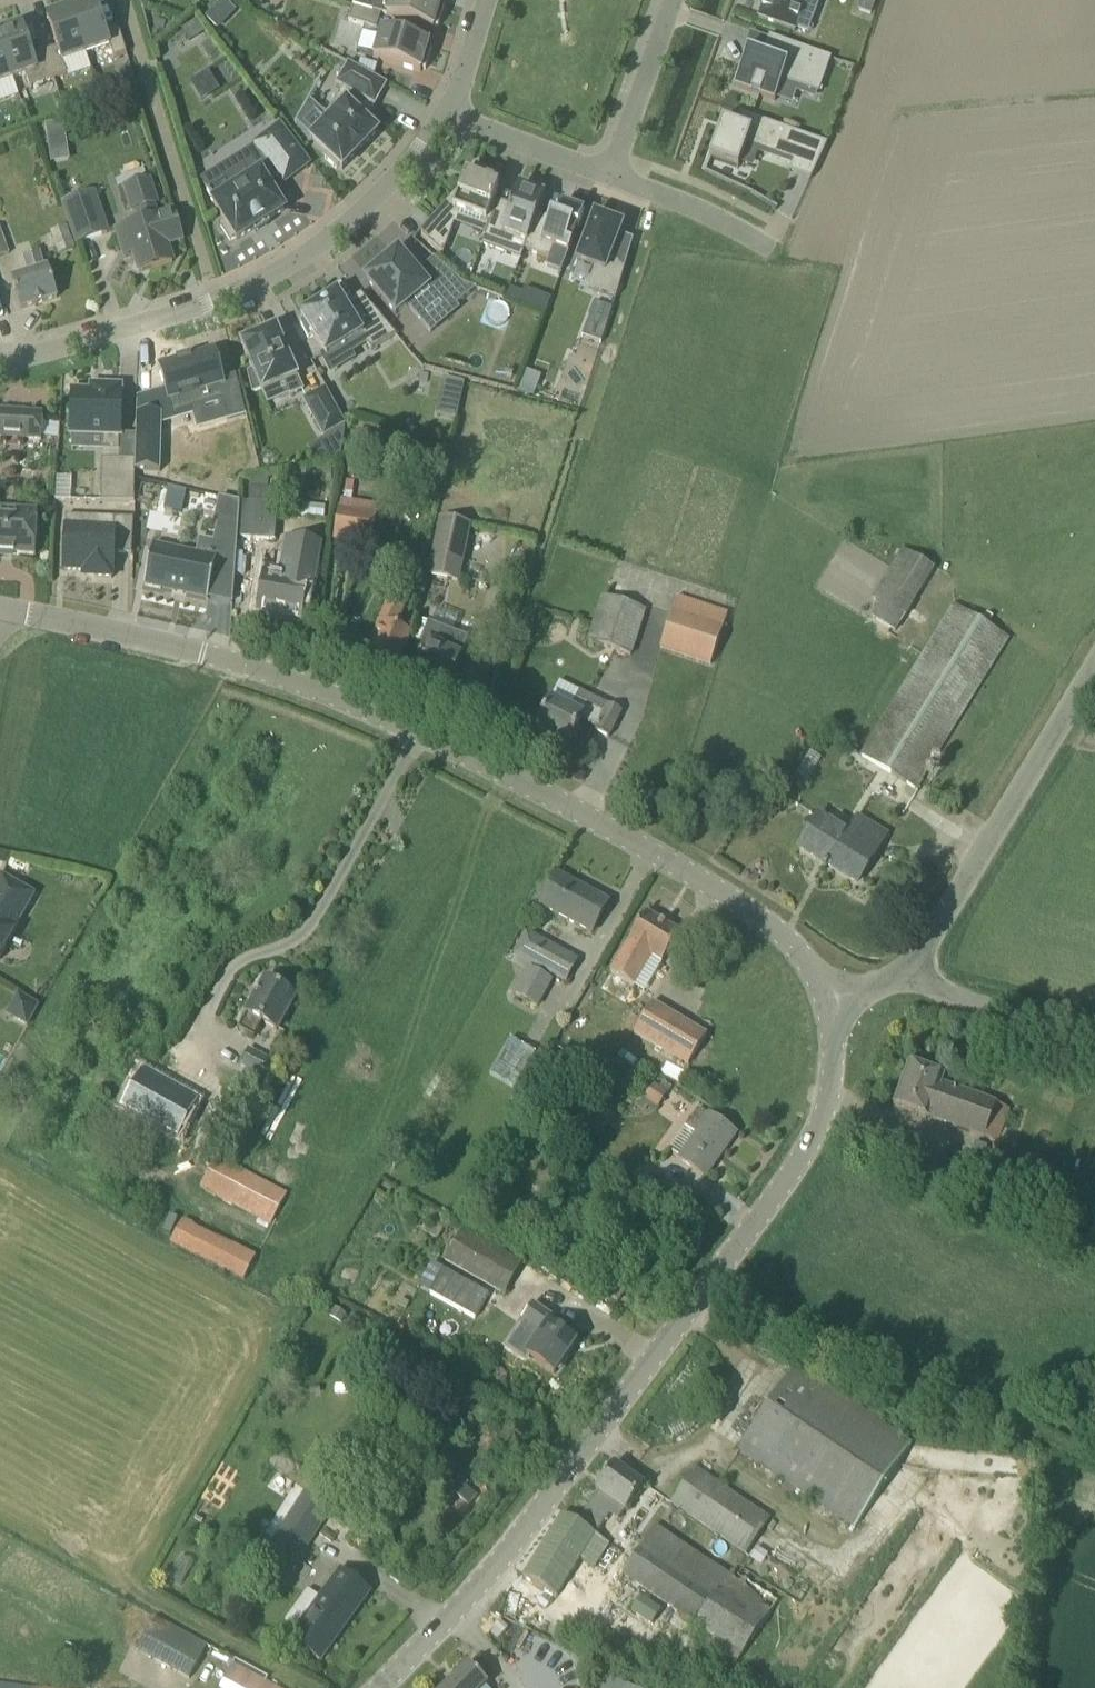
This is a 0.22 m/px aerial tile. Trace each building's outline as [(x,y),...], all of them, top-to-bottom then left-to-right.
[(433,30),(434,27),(438,28),(444,7),(441,6),(442,2),(435,0),(376,0),(373,12),(381,15),(433,30)] [(759,19),(795,32),(795,31),(794,30),(800,13),(814,18),(820,0),(766,0),(759,19)] [(109,46),(114,59),(127,54),(118,27),(105,32),(95,2),(87,5),(85,1),(70,7),(86,54),(109,46)] [(58,48),(45,52),(54,79),(67,75),(63,62),(86,54),(70,7),(54,12),(55,16),(47,19),(58,48)] [(349,22),(377,30),(381,15),(373,12),(353,7),(349,22)] [(198,20),(182,30),(190,43),(206,33),(198,20)] [(26,75),(30,88),(54,79),(45,52),(32,57),(22,28),(14,30),(13,27),(0,31),(0,41),(13,79),(26,75)] [(374,59),(421,73),(422,69),(426,70),(432,49),(428,48),(429,45),(382,31),(374,59)] [(762,57),(747,52),(735,87),(775,102),(783,81),(819,94),(827,70),(813,65),(817,54),(769,37),(762,57)] [(13,79),(0,41),(0,84),(13,79)] [(388,85),(348,63),(335,85),(342,89),(326,116),(330,120),(310,140),(327,156),(324,159),(336,170),(339,167),(342,171),(378,133),(359,115),(366,102),(375,107),(388,85)] [(723,121),(709,158),(739,169),(747,145),(816,170),(828,144),(740,113),(736,126),(723,121)] [(226,223),(220,226),(230,242),(236,239),(237,241),(256,229),(258,231),(267,226),(265,223),(270,220),(284,211),(268,185),(279,176),(284,183),(308,165),(279,127),(255,145),(261,152),(243,166),(248,175),(235,185),(237,189),(213,204),(226,223)] [(44,161),(55,159),(49,128),(38,131),(44,161)] [(466,177),(464,181),(463,184),(419,234),(443,255),(459,213),(489,224),(484,237),(485,237),(486,237),(495,211),(498,204),(494,203),(502,181),(476,172),(473,180),(466,177)] [(131,247),(133,252),(139,273),(172,263),(167,246),(183,241),(174,212),(158,217),(154,205),(158,204),(150,179),(122,188),(130,215),(135,214),(139,223),(116,230),(122,249),(131,247)] [(518,188),(511,207),(508,216),(495,211),(486,237),(485,237),(482,245),(501,252),(505,243),(525,250),(538,215),(545,198),(541,196),(542,193),(539,191),(539,190),(527,186),(527,187),(523,186),(522,189),(518,188)] [(97,191),(61,203),(69,226),(76,246),(111,234),(97,191)] [(550,220),(538,215),(525,250),(551,260),(548,268),(561,273),(584,212),(563,204),(557,220),(551,218),(550,220)] [(588,288),(616,299),(626,266),(610,260),(623,227),(595,216),(577,263),(595,269),(588,288)] [(75,249),(67,227),(50,232),(58,255),(75,249)] [(9,255),(0,230),(0,258),(9,255)] [(30,272),(11,278),(21,310),(58,298),(48,267),(45,268),(39,251),(25,256),(30,272)] [(408,305),(420,319),(446,298),(455,308),(456,307),(476,289),(463,284),(434,259),(416,274),(398,252),(384,264),(381,261),(366,274),(369,277),(366,280),(396,315),(408,305)] [(396,335),(361,294),(344,305),(337,293),(301,316),(304,321),(300,323),(308,340),(314,337),(326,357),(362,336),(371,351),(396,335)] [(580,333),(599,340),(610,309),(591,302),(580,333)] [(262,393),(285,384),(290,396),(302,391),(278,334),(276,329),(265,334),(259,337),(257,333),(243,338),(245,343),(241,344),(253,372),(248,374),(253,394),(261,390),(262,393)] [(176,365),(160,370),(173,416),(191,411),(222,402),(227,420),(246,415),(236,376),(221,380),(213,354),(190,360),(190,359),(189,360),(189,361),(178,364),(177,363),(176,363),(176,365)] [(461,400),(465,383),(444,378),(443,382),(457,399),(461,400)] [(546,381),(540,398),(557,405),(564,388),(546,381)] [(121,387),(103,387),(103,385),(89,385),(89,392),(72,392),(71,435),(103,436),(103,451),(119,452),(120,443),(120,436),(122,393),(121,393),(121,387)] [(326,390),(305,401),(324,436),(345,425),(326,390)] [(6,412),(0,412),(0,439),(41,441),(43,414),(22,413),(6,412)] [(137,414),(136,471),(161,472),(162,414),(137,414)] [(134,503),(135,461),(102,460),(101,502),(134,503)] [(169,487),(164,510),(182,514),(187,491),(169,487)] [(245,491),(242,539),(276,542),(280,494),(245,491)] [(233,581),(240,502),(223,499),(222,500),(226,500),(238,503),(236,528),(218,524),(214,542),(199,538),(195,557),(169,552),(170,551),(152,547),(144,585),(162,589),(162,588),(207,597),(207,598),(209,599),(213,577),(233,581)] [(35,557),(37,512),(0,510),(0,555),(35,557)] [(376,517),(340,511),(336,538),(372,543),(376,517)] [(132,555),(133,519),(113,518),(113,524),(99,523),(98,529),(65,528),(64,571),(81,571),(81,577),(94,578),(112,579),(113,573),(114,554),(132,555)] [(457,582),(469,527),(439,520),(427,575),(457,582)] [(289,579),(263,574),(256,614),(302,622),(309,583),(307,583),(316,537),(291,532),(286,557),(292,560),(289,579)] [(934,568),(902,549),(872,598),(881,603),(871,619),(895,634),(934,568)] [(631,656),(646,611),(604,597),(589,643),(631,656)] [(711,665),(728,615),(677,598),(660,648),(711,665)] [(404,606),(388,600),(372,642),(376,644),(371,659),(397,669),(411,634),(396,628),(404,606)] [(955,605),(862,757),(915,789),(1008,638),(955,605)] [(420,644),(425,646),(414,675),(449,689),(468,639),(428,623),(420,644)] [(571,711),(551,700),(536,729),(568,745),(581,720),(597,728),(595,731),(609,738),(622,713),(608,706),(605,713),(577,700),(571,711)] [(822,760),(810,752),(796,776),(808,783),(822,760)] [(847,835),(818,817),(799,848),(858,884),(886,837),(857,819),(847,835)] [(557,875),(541,907),(592,935),(609,903),(557,875)] [(0,879),(0,960),(36,896),(1,877),(0,879)] [(680,934),(647,914),(611,973),(634,987),(652,957),(663,963),(680,934)] [(577,960),(543,942),(531,965),(565,983),(577,960)] [(551,980),(529,968),(515,995),(537,1007),(551,980)] [(277,1031),(296,998),(265,981),(245,1015),(248,1016),(240,1029),(254,1037),(262,1023),(277,1031)] [(21,999),(16,1007),(19,1018),(27,1022),(35,1007),(21,999)] [(634,1034),(689,1066),(707,1036),(653,1003),(634,1034)] [(505,1038),(488,1076),(515,1088),(532,1050),(505,1038)] [(165,1044),(147,1076),(199,1104),(216,1072),(165,1044)] [(251,1048),(241,1067),(250,1072),(267,1081),(277,1062),(251,1048)] [(608,1071),(615,1060),(600,1050),(593,1061),(608,1071)] [(942,1086),(945,1078),(909,1064),(894,1106),(929,1120),(929,1118),(984,1139),(985,1137),(998,1142),(1009,1114),(995,1109),(996,1106),(942,1086)] [(232,1083),(226,1095),(235,1099),(241,1087),(232,1083)] [(654,1084),(644,1099),(657,1108),(667,1092),(660,1088),(654,1084)] [(736,1134),(708,1114),(707,1115),(699,1109),(682,1134),(669,1152),(680,1160),(706,1178),(736,1134)] [(287,1193),(234,1166),(217,1157),(200,1190),(271,1226),(287,1193)] [(429,1210),(418,1229),(438,1241),(449,1221),(429,1210)] [(182,1219),(169,1245),(243,1282),(256,1256),(182,1219)] [(445,1262),(504,1297),(518,1272),(522,1265),(463,1231),(445,1262)] [(627,1290),(617,1284),(608,1297),(618,1303),(627,1290)] [(540,1333),(525,1355),(555,1375),(576,1344),(548,1325),(553,1318),(534,1305),(523,1322),(540,1333)] [(910,1444),(814,1379),(795,1366),(739,1449),(854,1527),(910,1444)] [(523,1578),(570,1607),(610,1544),(597,1536),(611,1514),(622,1521),(644,1486),(614,1465),(596,1489),(600,1492),(577,1524),(563,1515),(523,1578)] [(671,1504),(690,1516),(746,1554),(770,1519),(695,1468),(671,1504)] [(468,1488),(460,1497),(470,1506),(478,1497),(468,1488)] [(259,1564),(279,1577),(286,1581),(324,1522),(297,1505),(259,1564)] [(774,1606),(778,1599),(732,1568),(728,1575),(656,1526),(622,1575),(743,1658),(777,1608),(774,1606)] [(317,1602),(291,1640),(320,1661),(370,1592),(339,1570),(327,1586),(317,1602)] [(189,1679),(207,1646),(155,1618),(137,1650),(189,1679)] [(500,1620),(489,1633),(498,1641),(509,1629),(500,1620)] [(486,1687),(488,1685),(468,1665),(445,1687),(485,1687),(486,1687)] [(219,1686),(223,1687),(270,1687),(230,1666),(219,1686)] [(606,1677),(602,1687),(634,1687),(606,1677)]
